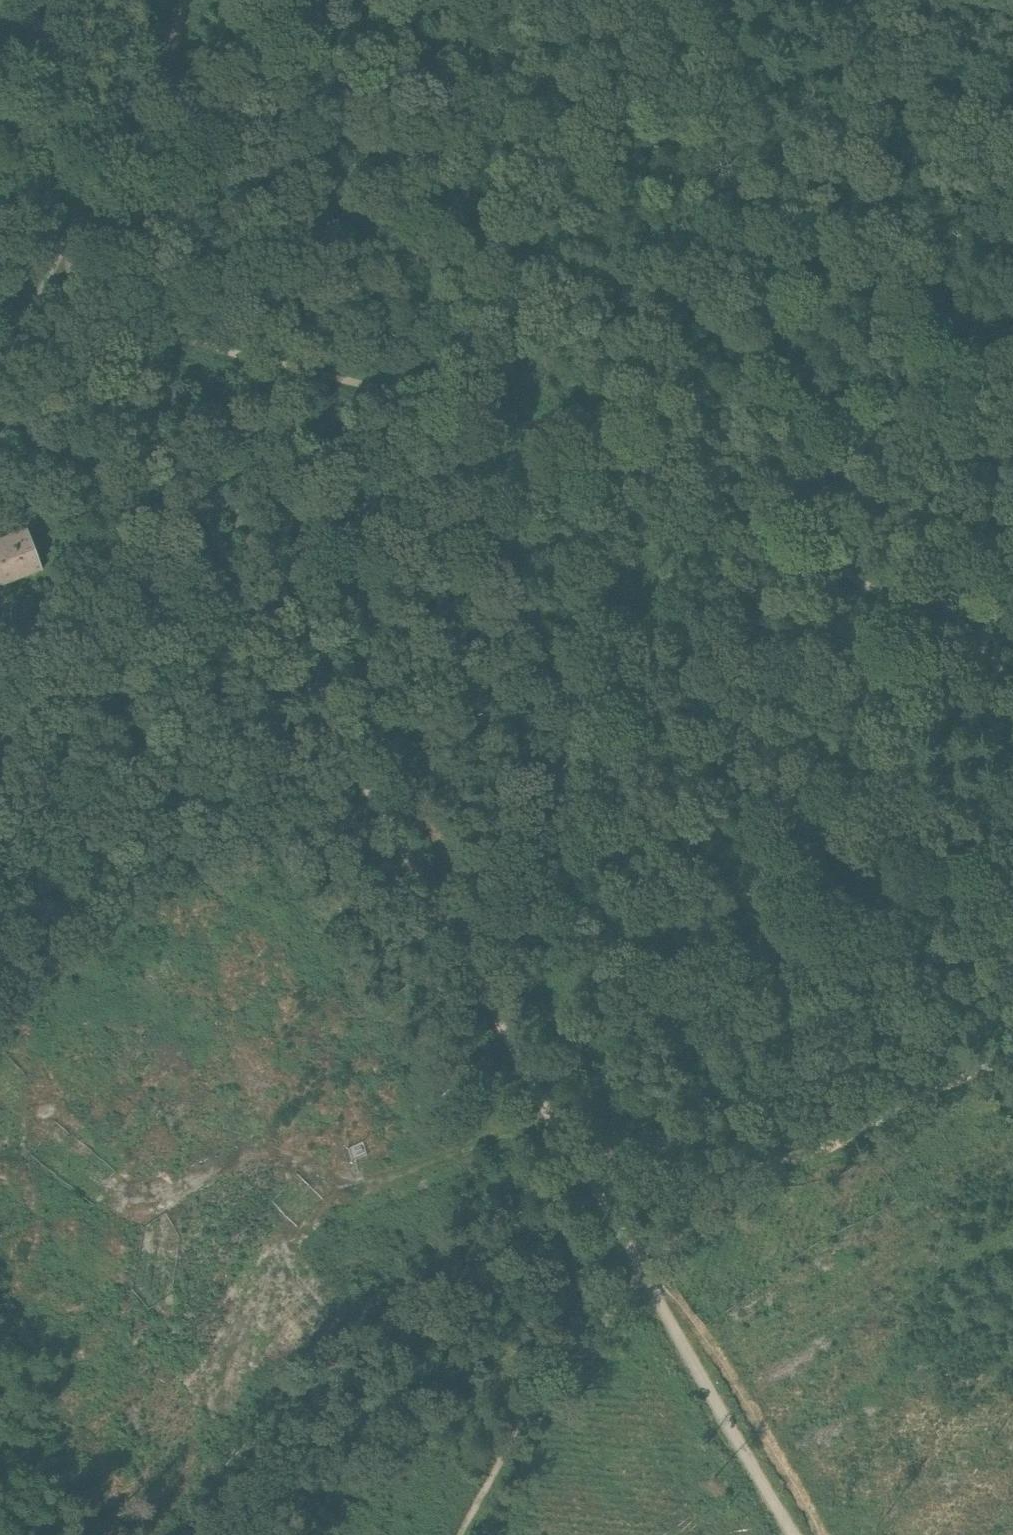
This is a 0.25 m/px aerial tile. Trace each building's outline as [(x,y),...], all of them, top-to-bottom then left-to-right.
[(41,570),(27,530),(0,539),(0,585),(41,570)]
